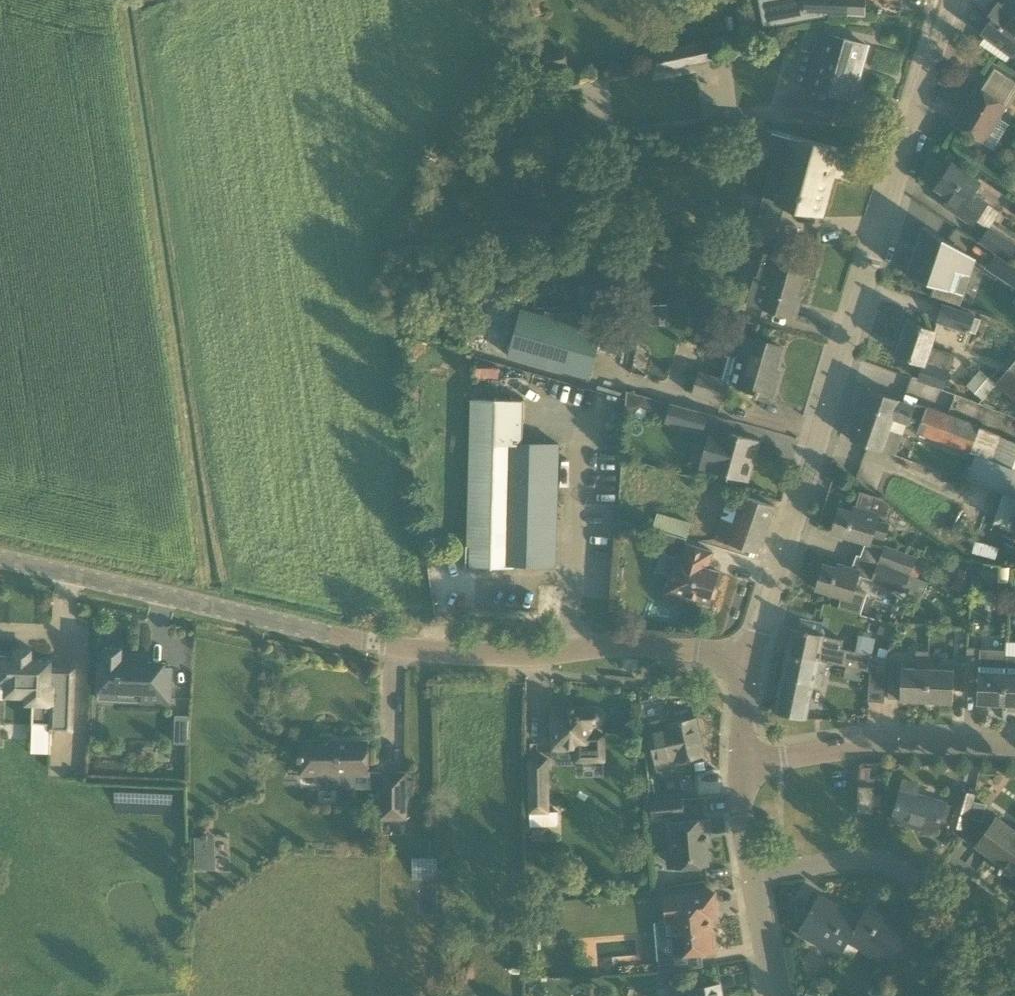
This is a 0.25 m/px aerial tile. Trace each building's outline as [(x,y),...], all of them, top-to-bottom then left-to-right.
[(805,10),(850,12),(850,0),(805,0),(805,10)] [(1003,7),(996,3),(987,15),(991,18),(981,31),(1014,55),(1014,53),(1014,0),(1008,0),(1003,7)] [(754,9),(738,12),(740,31),(756,28),(754,9)] [(785,97),(784,116),(816,117),(817,99),(815,99),(818,89),(833,94),(850,98),(852,99),(858,78),(852,76),(861,45),(861,44),(848,40),(821,32),(816,52),(806,86),(802,98),(785,97)] [(718,58),(715,42),(656,53),(659,70),(718,58)] [(1006,104),(1009,106),(1014,98),(1014,77),(1009,74),(992,63),(978,88),(977,87),(954,125),(971,135),(983,142),(1006,104)] [(775,164),(769,187),(780,190),(777,202),(821,215),(831,178),(827,177),(834,151),(771,133),(775,164)] [(975,138),(972,143),(979,148),(983,142),(975,138)] [(988,229),(988,228),(989,228),(999,213),(984,203),(969,193),(977,181),(952,164),(936,187),(950,196),(945,204),(971,222),(973,219),(988,229)] [(779,214),(747,215),(747,235),(779,234),(779,214)] [(747,215),(723,215),(722,217),(723,235),(747,235),(747,215)] [(948,289),(954,271),(969,276),(975,259),(923,225),(906,275),(948,289)] [(988,229),(979,241),(1006,259),(1014,246),(989,228),(988,228),(988,229)] [(747,303),(762,307),(791,315),(805,266),(777,258),(776,259),(764,255),(758,277),(755,276),(747,303)] [(1014,288),(1014,267),(1005,281),(1014,288)] [(937,321),(974,334),(979,318),(942,306),(937,321)] [(603,322),(605,314),(596,311),(564,312),(548,307),(546,316),(542,314),(542,313),(534,310),(533,312),(523,309),(509,356),(587,379),(603,322)] [(919,379),(938,385),(942,387),(953,354),(929,346),(934,331),(908,322),(897,354),(924,363),(919,379)] [(466,330),(463,339),(472,343),(475,333),(466,330)] [(777,379),(772,378),(782,346),(763,341),(739,334),(732,357),(729,356),(722,380),(728,382),(727,383),(737,386),(755,391),(754,396),(770,401),(777,379)] [(995,382),(997,385),(1014,400),(1014,359),(995,382)] [(727,383),(728,382),(722,380),(698,374),(692,394),(722,402),(727,383)] [(892,419),(907,424),(918,427),(917,431),(969,452),(974,454),(1014,470),(1014,442),(1000,436),(979,428),(926,407),(925,410),(899,400),(900,399),(868,388),(862,406),(893,417),(892,419)] [(631,391),(626,412),(648,417),(650,409),(660,411),(663,398),(631,391)] [(516,568),(516,564),(555,565),(558,444),(523,443),(523,400),(471,399),(467,567),(516,568)] [(666,422),(702,432),(707,413),(671,403),(666,422)] [(889,429),(892,419),(893,417),(862,406),(850,439),(882,451),(893,455),(901,433),(889,429)] [(704,453),(701,466),(714,470),(747,479),(758,441),(719,430),(719,431),(711,428),(704,453)] [(974,454),(965,479),(1014,498),(1014,470),(974,454)] [(853,511),(839,507),(832,532),(870,544),(873,535),(885,538),(890,522),(888,522),(893,507),(881,497),(878,496),(859,490),(859,491),(863,493),(858,507),(855,506),(853,511)] [(727,543),(758,553),(775,506),(742,495),(738,509),(726,504),(720,520),(714,539),(727,543)] [(687,537),(691,523),(657,512),(653,527),(687,537)] [(661,530),(655,550),(675,556),(664,593),(686,600),(687,596),(709,602),(719,571),(708,568),(713,552),(685,543),(686,538),(661,530)] [(910,575),(917,557),(884,545),(877,563),(910,575)] [(860,570),(856,569),(837,563),(836,567),(822,563),(815,588),(841,596),(838,606),(859,613),(865,592),(854,589),(860,570)] [(910,575),(877,563),(870,579),(903,592),(905,587),(923,594),(928,582),(910,575)] [(787,653),(826,663),(868,672),(868,671),(886,675),(887,659),(841,649),(843,640),(823,635),(808,632),(809,631),(805,630),(805,631),(791,628),(791,630),(792,630),(787,653)] [(98,657),(97,690),(140,691),(140,701),(171,702),(172,668),(165,666),(165,659),(148,658),(149,652),(122,651),(122,644),(102,644),(102,651),(100,651),(100,657),(98,657)] [(6,681),(6,694),(23,695),(23,698),(33,698),(32,727),(70,728),(72,672),(49,671),(49,658),(30,657),(30,648),(13,647),(13,653),(0,653),(0,681),(6,681)] [(1003,703),(1004,703),(1006,655),(1006,650),(968,648),(967,665),(966,690),(978,691),(977,703),(978,703),(1002,703),(1002,706),(1003,706),(1003,703)] [(927,700),(928,668),(929,651),(916,650),(916,668),(903,667),(903,663),(889,662),(889,678),(888,698),(900,699),(900,700),(901,700),(901,699),(926,700),(926,702),(927,702),(927,700)] [(821,686),(826,663),(787,653),(774,712),(806,719),(813,685),(821,686)] [(1006,655),(1004,703),(1014,704),(1014,655),(1006,655)] [(953,690),(966,690),(967,665),(952,665),(952,669),(928,668),(927,700),(951,701),(951,702),(953,702),(953,690)] [(884,702),(885,682),(886,677),(870,674),(868,701),(884,702)] [(565,708),(551,708),(552,728),(552,747),(575,747),(575,758),(603,758),(603,730),(591,730),(591,727),(592,727),(594,727),(596,727),(598,726),(599,725),(600,724),(601,722),(602,721),(603,719),(603,717),(603,716),(602,714),(602,712),(601,711),(599,710),(598,709),(596,708),(594,707),(593,707),(591,708),(590,708),(575,708),(576,711),(566,711),(565,708)] [(178,715),(178,741),(190,742),(190,715),(178,715)] [(704,754),(696,718),(667,725),(665,718),(646,722),(656,771),(676,767),(674,760),(704,754)] [(368,760),(368,740),(300,740),(300,754),(298,754),(298,760),(300,760),(300,776),(316,775),(316,790),(338,790),(338,776),(368,775),(368,760)] [(547,778),(547,758),(529,759),(529,779),(528,814),(530,814),(530,826),(555,825),(558,823),(558,810),(546,811),(547,778)] [(406,792),(406,772),(380,772),(380,792),(380,818),(406,818),(406,792)] [(964,828),(974,793),(959,789),(954,805),(916,794),(919,785),(903,780),(892,819),(936,832),(940,819),(949,822),(949,824),(964,828)] [(874,786),(858,785),(857,812),(873,813),(874,786)] [(652,817),(683,814),(682,798),(650,801),(652,817)] [(688,820),(671,821),(674,867),(688,866),(708,865),(707,845),(711,844),(708,819),(688,820)] [(996,819),(989,829),(977,845),(1002,863),(998,869),(1000,871),(1002,869),(1014,878),(1014,833),(996,819)] [(214,837),(194,838),(195,870),(215,869),(214,837)] [(714,892),(695,894),(665,896),(667,920),(674,920),(676,933),(673,934),(675,954),(693,953),(713,951),(711,927),(709,927),(708,917),(716,916),(714,892)] [(839,956),(868,904),(867,904),(859,919),(817,896),(797,933),(839,956)] [(839,956),(840,956),(848,942),(889,965),(910,928),(868,904),(839,956)] [(559,985),(559,995),(560,995),(584,995),(584,984),(559,985)] [(665,993),(666,995),(722,995),(720,984),(700,987),(678,991),(665,993)]
